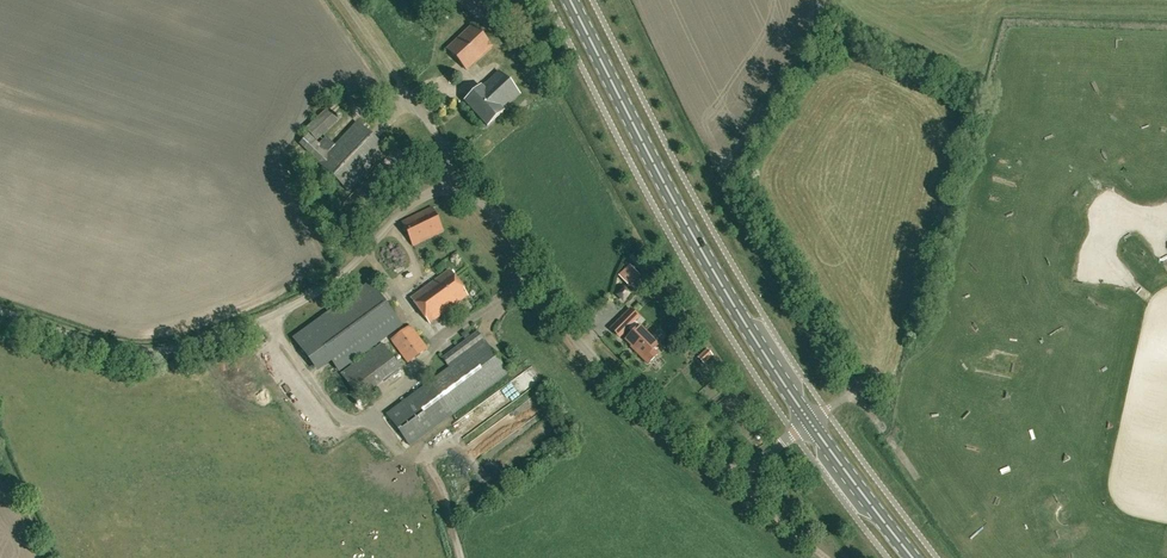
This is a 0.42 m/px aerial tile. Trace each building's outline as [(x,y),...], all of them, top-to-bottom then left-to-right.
[(483,4),(473,13),(495,32),(504,22),(483,4)] [(471,25),(447,48),(466,68),(491,46),(471,25)] [(482,87),(481,86),(465,101),(488,126),(504,111),(503,109),(520,94),(499,71),(482,87)] [(338,121),(327,108),(305,128),(316,142),(338,121)] [(388,151),(357,122),(334,145),(319,161),(318,162),(349,192),(388,151)] [(319,161),(334,145),(325,136),(318,144),(316,142),(308,134),(300,142),(319,161)] [(444,232),(432,207),(401,221),(413,246),(444,232)] [(623,275),(634,286),(646,275),(635,264),(623,275)] [(467,294),(450,270),(412,299),(429,322),(467,294)] [(401,326),(370,283),(294,339),(315,367),(329,356),(339,371),(401,326)] [(624,300),(630,293),(625,288),(618,295),(624,300)] [(630,326),(635,331),(626,339),(638,351),(637,353),(648,363),(658,354),(653,349),(658,344),(634,321),(639,316),(631,309),(620,320),(628,327),(630,326)] [(427,349),(411,326),(392,340),(408,362),(427,349)] [(483,340),(478,332),(443,357),(449,365),(483,340)] [(484,342),(424,386),(448,420),(450,418),(508,373),(484,342)] [(402,356),(392,343),(386,348),(382,343),(341,373),(360,399),(401,369),(395,361),(402,356)] [(708,365),(719,356),(715,351),(704,360),(708,365)] [(448,420),(424,386),(387,414),(410,446),(448,420)] [(456,432),(463,439),(470,433),(463,426),(456,432)]
